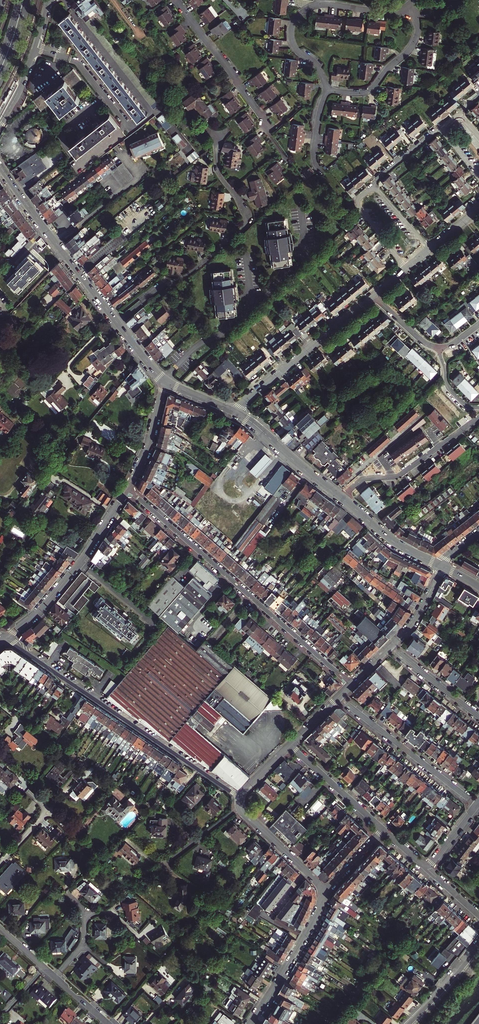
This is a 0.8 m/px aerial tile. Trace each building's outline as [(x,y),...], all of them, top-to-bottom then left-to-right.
[(95,19),(93,16),(102,8),(96,0),(79,0),(78,0),(81,5),(93,20),(95,19)] [(195,9),(204,1),(203,0),(190,0),(191,2),(193,4),(192,5),(195,9)] [(275,14),(284,15),(285,6),(287,6),(288,0),(277,0),(275,14)] [(76,9),(117,62),(119,64),(154,108),(159,104),(93,20),(81,5),(76,9)] [(166,5),(156,13),(166,25),(174,19),(172,15),(170,13),(171,12),(166,5)] [(207,24),(216,17),(209,7),(200,14),(203,18),(205,20),(204,21),(207,24)] [(70,14),(60,21),(138,120),(148,113),(70,14)] [(324,17),(316,16),(315,26),(328,27),(330,14),(324,14),(324,17)] [(330,14),(328,27),(341,29),(342,19),(334,18),(335,15),(330,14)] [(281,20),(270,18),(268,34),(277,35),(278,26),(280,26),(281,20)] [(356,22),(347,20),(346,30),(362,32),(363,21),(356,20),(356,22)] [(221,38),(230,31),(223,21),(211,30),(214,34),(215,33),(217,32),(218,34),(221,38)] [(375,24),(368,23),(366,33),(379,35),(379,31),(384,32),(385,23),(375,22),(375,24)] [(187,39),(184,35),(183,34),(184,33),(186,32),(180,24),(173,29),(176,32),(171,36),(178,46),(187,39)] [(425,39),(424,44),(437,45),(438,32),(428,31),(428,39),(425,39)] [(282,41),(269,40),(267,53),(277,54),(278,47),(281,47),(282,41)] [(194,43),(187,48),(184,50),(193,63),(202,56),(199,53),(197,50),(198,50),(194,43)] [(388,54),(388,49),(376,48),(374,61),(384,61),(385,54),(388,54)] [(432,51),(420,49),(419,56),(421,56),(420,65),(430,66),(432,51)] [(216,72),(213,68),(211,66),(212,65),(207,58),(197,65),(207,79),(216,72)] [(302,61),(290,60),(288,76),(298,77),(299,67),(301,68),(302,61)] [(373,65),(361,64),(359,80),(369,82),(370,73),(372,73),(373,65)] [(474,81),(478,79),(476,77),(478,75),(478,66),(477,64),(470,69),(471,70),(468,73),(474,81)] [(336,72),(333,72),(332,80),(340,81),(341,78),(348,79),(350,69),(337,67),(336,72)] [(33,100),(42,111),(53,102),(62,114),(81,99),(71,87),(82,79),(73,69),(33,100)] [(412,71),(399,69),(399,76),(401,76),(400,85),(410,87),(412,71)] [(268,83),(261,73),(250,82),(253,86),(254,85),(256,84),(257,86),(260,89),(268,83)] [(467,79),(460,84),(466,92),(473,86),(467,79)] [(315,84),(302,83),(301,96),(311,97),(311,89),(314,89),(315,84)] [(459,98),(466,92),(460,84),(453,90),(459,98)] [(183,103),(189,111),(195,106),(205,119),(207,118),(216,111),(211,103),(207,106),(199,97),(198,96),(199,95),(192,85),(187,88),(192,96),(183,103)] [(278,96),(271,86),(260,95),(263,99),(264,99),(266,97),(267,99),(269,102),(278,96)] [(393,88),(386,87),(385,96),(387,96),(387,104),(396,105),(398,93),(393,92),(393,88)] [(241,107),(238,103),(236,100),(237,100),(230,90),(223,96),(224,97),(227,102),(225,104),(232,113),(241,107)] [(290,109),(282,99),(271,108),(274,112),(276,111),(277,110),(279,112),(281,115),(290,109)] [(444,104),(450,112),(456,107),(450,99),(444,104)] [(332,113),(345,115),(346,103),(341,102),(341,105),(333,104),(332,113)] [(351,104),(346,103),(345,115),(357,117),(359,107),(351,106),(351,104)] [(444,104),(436,110),(443,118),(450,112),(444,104)] [(476,117),(478,114),(478,106),(478,104),(470,110),(476,117)] [(371,108),(363,107),(362,117),(375,119),(376,106),(372,105),(371,108)] [(443,118),(436,110),(433,113),(429,116),(436,124),(443,118)] [(216,111),(207,118),(209,122),(219,115),(216,111)] [(254,125),(252,122),(250,120),(251,119),(246,112),(237,119),(246,132),(254,125)] [(163,114),(157,118),(161,124),(166,130),(172,125),(163,114)] [(69,163),(67,159),(65,161),(77,176),(121,142),(124,140),(127,137),(110,115),(70,147),(78,157),(69,163)] [(420,118),(413,123),(419,131),(426,125),(420,118)] [(413,123),(406,129),(412,137),(419,131),(413,123)] [(25,128),(28,131),(27,134),(25,134),(25,137),(27,137),(28,139),(30,140),(28,144),(33,145),(36,145),(39,143),(37,139),(38,137),(40,138),(40,137),(40,133),(39,130),(37,131),(36,130),(33,129),(34,125),(32,125),(28,126),(25,128)] [(294,125),(292,138),(305,140),(306,135),(303,134),(304,127),(294,125)] [(402,136),(405,133),(400,127),(397,130),(402,136)] [(327,136),(326,141),(339,143),(340,130),(331,129),(330,137),(327,136)] [(403,137),(402,136),(397,130),(390,136),(396,143),(403,137)] [(181,149),(183,147),(187,144),(178,133),(172,137),(181,149)] [(377,139),(373,133),(363,141),(365,144),(371,138),(374,141),(377,139)] [(137,141),(127,146),(130,153),(130,156),(131,158),(134,158),(135,157),(140,156),(143,156),(145,155),(149,153),(154,151),(154,150),(160,147),(155,134),(144,138),(144,139),(138,142),(137,141)] [(263,149),(260,146),(259,143),(260,142),(262,141),(257,135),(248,142),(250,144),(248,146),(255,156),(263,149)] [(396,143),(390,136),(383,142),(389,149),(396,143)] [(305,140),(292,138),(290,150),(301,152),(302,144),(304,145),(305,140)] [(428,144),(434,151),(441,144),(436,138),(428,144)] [(339,143),(326,141),(326,146),(328,146),(327,154),(337,156),(339,143)] [(434,151),(439,157),(447,151),(441,144),(434,151)] [(223,151),(230,152),(227,167),(237,169),(238,165),(242,166),(243,161),(240,160),(242,153),(239,153),(240,149),(238,149),(238,147),(226,145),(223,151)] [(191,162),(187,156),(181,149),(178,152),(188,165),(191,162)] [(381,149),(374,155),(380,163),(388,157),(381,149)] [(187,156),(191,162),(194,160),(199,156),(195,150),(187,156)] [(447,151),(439,157),(445,164),(453,158),(447,151)] [(374,155),(367,161),(373,168),(380,163),(374,155)] [(110,156),(105,160),(112,169),(113,170),(118,167),(113,161),(110,156)] [(453,158),(445,164),(451,171),(459,165),(453,158)] [(12,170),(19,180),(33,171),(31,169),(32,168),(31,165),(30,166),(26,160),(12,170)] [(112,169),(105,160),(101,163),(108,174),(111,172),(113,170),(112,169)] [(284,177),(282,173),(280,171),(281,170),(283,168),(278,162),(266,170),(276,183),(284,177)] [(101,163),(96,167),(104,177),(108,174),(101,163)] [(111,172),(123,186),(128,181),(134,177),(122,163),(118,167),(113,170),(111,172)] [(459,165),(451,171),(456,178),(460,175),(464,172),(459,165)] [(207,168),(195,166),(194,173),(193,173),(191,174),(190,180),(191,182),(205,184),(207,168)] [(96,167),(91,171),(99,181),(104,177),(96,167)] [(312,168),(302,175),(305,180),(316,172),(312,168)] [(365,168),(358,174),(365,182),(371,176),(365,168)] [(99,181),(91,171),(86,174),(94,185),(99,181)] [(86,174),(82,178),(89,188),(94,185),(86,174)] [(167,174),(164,176),(169,182),(172,179),(167,174)] [(365,182),(358,174),(352,180),(358,187),(365,182)] [(456,184),(458,188),(466,182),(460,175),(456,178),(453,181),(456,184)] [(382,182),(388,189),(395,182),(390,176),(382,182)] [(82,178),(77,182),(84,192),(87,190),(89,188),(82,178)] [(41,179),(40,180),(30,188),(35,195),(44,188),(41,185),(44,183),(41,179)] [(255,191),(250,193),(252,200),(257,199),(259,208),(271,204),(267,192),(265,192),(261,179),(252,182),(255,191)] [(351,193),(358,187),(352,180),(344,186),(351,193)] [(84,192),(77,182),(72,185),(79,194),(80,195),(81,194),(83,193),(84,192)] [(388,189),(393,195),(401,189),(395,182),(388,189)] [(472,188),(466,182),(458,188),(464,195),(472,188)] [(79,194),(72,185),(67,189),(75,199),(77,198),(79,196),(80,195),(79,194)] [(13,199),(5,187),(0,190),(0,211),(13,199)] [(32,197),(38,206),(46,199),(51,195),(49,192),(45,187),(44,188),(35,195),(32,197)] [(49,192),(51,195),(58,190),(59,189),(57,187),(49,192)] [(67,189),(62,193),(65,196),(68,200),(70,203),(75,199),(67,189)] [(393,195),(399,202),(407,196),(401,189),(393,195)] [(72,205),(65,211),(75,224),(89,213),(84,207),(80,210),(75,204),(89,193),(87,190),(84,192),(83,193),(81,194),(80,195),(79,196),(77,198),(75,199),(70,203),(72,205)] [(225,193),(213,191),(212,198),(214,199),(213,208),(222,209),(225,193)] [(38,206),(43,213),(58,202),(53,196),(47,201),(47,200),(46,199),(38,206)] [(407,196),(399,202),(405,210),(413,203),(407,196)] [(4,222),(7,220),(20,208),(13,199),(0,211),(0,215),(3,219),(1,221),(2,222),(0,223),(2,225),(4,222)] [(43,213),(46,217),(59,208),(57,205),(61,202),(62,201),(61,199),(58,202),(43,213)] [(460,199),(448,208),(455,215),(462,210),(460,208),(464,204),(460,199)] [(50,222),(62,213),(65,211),(72,205),(70,203),(68,200),(63,205),(59,208),(46,217),(50,222)] [(410,216),(414,213),(422,207),(418,202),(414,205),(413,203),(405,210),(410,216)] [(414,213),(420,220),(428,214),(422,207),(414,213)] [(20,208),(7,220),(9,223),(7,225),(6,226),(8,229),(24,214),(20,208)] [(455,215),(448,208),(441,214),(447,221),(455,215)] [(428,214),(420,220),(425,227),(433,220),(432,219),(437,215),(432,210),(428,214)] [(24,214),(8,229),(5,231),(9,235),(19,226),(27,219),(24,214)] [(220,220),(211,218),(209,228),(225,231),(227,219),(220,218),(220,220)] [(27,219),(19,226),(23,231),(19,233),(19,234),(16,237),(18,240),(33,226),(27,219)] [(292,243),(293,243),(293,242),(293,240),(292,236),(290,237),(289,233),(286,234),(284,219),(268,221),(270,236),(267,236),(269,251),(272,251),(274,266),(290,264),(289,253),(288,249),(291,249),(290,245),(292,243)] [(347,233),(352,239),(355,237),(363,231),(357,224),(358,223),(356,220),(346,229),(348,231),(347,233)] [(270,236),(268,221),(266,222),(268,233),(265,235),(265,236),(265,245),(267,252),(268,253),(270,254),(272,266),(274,266),(272,251),(269,251),(267,236),(270,236)] [(33,226),(18,240),(23,245),(26,242),(25,241),(29,238),(36,231),(36,230),(33,226)] [(82,263),(88,271),(110,253),(128,238),(121,230),(99,249),(82,263)] [(37,232),(36,231),(29,238),(30,240),(37,232)] [(66,243),(70,248),(79,240),(81,242),(83,240),(81,238),(83,237),(84,235),(81,231),(66,243)] [(363,231),(355,237),(361,244),(368,238),(363,231)] [(73,252),(78,258),(96,243),(101,239),(96,233),(86,241),(73,252)] [(196,237),(187,236),(186,245),(201,248),(203,237),(196,236),(196,237)] [(361,244),(367,251),(371,248),(374,245),(368,238),(361,244)] [(70,248),(73,252),(86,241),(84,239),(83,240),(81,242),(79,240),(70,248)] [(126,267),(147,249),(151,245),(147,240),(122,261),(126,267)] [(475,240),(468,245),(473,252),(478,248),(478,245),(475,240)] [(82,263),(99,249),(96,243),(78,258),(82,263)] [(376,255),(371,248),(367,251),(363,254),(369,261),(376,255)] [(462,251),(455,256),(460,263),(461,263),(463,265),(469,261),(466,258),(467,257),(462,251)] [(110,253),(88,271),(92,276),(112,259),(110,257),(112,255),(110,253)] [(96,282),(107,272),(113,267),(118,263),(116,260),(118,258),(116,255),(112,259),(92,276),(96,282)] [(347,255),(343,259),(347,263),(351,260),(347,255)] [(385,266),(376,255),(369,261),(378,272),(385,266)] [(19,268),(7,280),(19,291),(41,268),(28,256),(18,267),(19,268)] [(174,258),(165,257),(164,267),(180,269),(182,257),(175,256),(174,258)] [(460,263),(455,256),(448,262),(454,269),(457,266),(460,269),(463,267),(460,263)] [(432,263),(437,270),(445,264),(439,257),(432,263)] [(120,269),(122,270),(126,267),(122,261),(121,260),(118,263),(113,267),(116,270),(118,272),(120,269)] [(52,277),(55,273),(63,266),(60,261),(49,273),(52,277)] [(431,275),(437,270),(432,263),(425,269),(431,275)] [(143,275),(148,281),(157,273),(156,271),(158,270),(154,265),(143,275)] [(55,273),(52,277),(56,282),(49,288),(49,289),(48,289),(49,290),(50,290),(52,292),(62,282),(70,274),(63,266),(55,273)] [(101,288),(116,275),(122,270),(120,269),(118,272),(116,270),(110,276),(107,272),(96,282),(101,288)] [(237,294),(238,293),(238,292),(238,290),(237,287),(235,287),(234,284),(232,284),(230,269),(214,271),(215,286),(213,286),(215,302),(217,301),(219,316),(235,314),(233,299),(236,299),(236,295),(237,294)] [(431,275),(425,269),(419,274),(424,281),(431,275)] [(215,286),(214,271),(211,272),(213,284),(211,285),(211,286),(210,286),(210,294),(212,302),(213,302),(213,304),(214,305),(216,305),(217,316),(219,316),(217,301),(215,302),(213,286),(215,286)] [(62,282),(66,287),(73,278),(70,274),(62,282)] [(424,281),(419,274),(412,280),(417,286),(424,281)] [(101,288),(105,294),(121,280),(116,275),(101,288)] [(134,283),(138,288),(141,286),(148,281),(143,275),(139,279),(136,276),(133,278),(136,281),(134,283)] [(66,287),(68,289),(75,281),(73,278),(66,287)] [(125,286),(131,293),(138,288),(134,283),(136,281),(133,278),(125,286)] [(356,283),(362,290),(368,285),(362,278),(356,283)] [(121,280),(105,294),(109,299),(117,292),(120,290),(119,289),(124,284),(123,283),(121,280)] [(83,292),(75,281),(68,289),(65,292),(67,293),(69,291),(72,295),(71,297),(74,300),(75,298),(76,299),(83,292)] [(349,288),(355,296),(362,290),(356,283),(349,288)] [(119,294),(123,300),(131,293),(125,286),(120,290),(117,292),(119,294)] [(355,296),(349,288),(342,295),(348,302),(355,296)] [(74,307),(78,302),(86,294),(83,292),(76,299),(75,298),(74,300),(70,303),(74,307)] [(410,292),(404,298),(409,305),(416,299),(410,292)] [(111,301),(115,306),(123,300),(119,294),(111,301)] [(74,307),(70,303),(62,295),(58,300),(69,310),(67,312),(68,313),(69,312),(71,310),(74,307)] [(348,302),(342,295),(334,301),(341,308),(348,302)] [(468,303),(469,305),(474,311),(478,307),(478,301),(476,297),(468,303)] [(409,305),(404,298),(397,304),(403,311),(409,305)] [(459,308),(460,309),(462,311),(468,319),(475,313),(474,311),(469,305),(468,303),(465,299),(460,302),(463,305),(459,308)] [(323,313),(327,309),(321,301),(317,304),(316,303),(309,309),(312,313),(318,320),(325,315),(323,313)] [(341,308),(334,301),(328,306),(335,314),(341,308)] [(74,319),(71,322),(77,330),(86,323),(88,323),(90,321),(90,320),(91,319),(90,318),(91,316),(89,315),(88,315),(78,302),(74,307),(71,310),(69,312),(74,319)] [(131,325),(142,316),(142,314),(144,312),(147,310),(146,310),(151,306),(148,303),(126,321),(131,327),(132,327),(131,325)] [(163,304),(153,313),(161,323),(171,314),(163,304)] [(455,313),(456,315),(462,323),(468,319),(462,311),(460,309),(455,313)] [(70,322),(71,322),(74,319),(69,312),(68,313),(67,315),(65,316),(70,322)] [(457,327),(462,323),(456,315),(455,313),(454,312),(449,317),(451,319),(457,327)] [(310,327),(318,320),(312,313),(304,319),(310,327)] [(382,316),(375,321),(381,328),(388,323),(382,316)] [(426,316),(419,323),(426,329),(433,322),(426,316)] [(442,325),(449,333),(457,327),(451,319),(449,317),(441,323),(442,325)] [(310,327),(304,319),(298,324),(304,332),(310,327)] [(369,327),(374,334),(381,328),(375,321),(369,327)] [(442,331),(433,322),(426,329),(432,335),(435,333),(438,335),(442,331)] [(302,334),(292,323),(289,326),(286,323),(279,329),(285,335),(291,343),(302,334)] [(144,324),(141,326),(135,331),(134,331),(140,339),(146,333),(149,331),(144,324)] [(368,339),(374,334),(369,327),(362,332),(368,339)] [(145,346),(149,350),(159,340),(158,339),(160,337),(161,339),(163,337),(161,335),(164,333),(161,330),(154,337),(151,340),(145,346)] [(149,331),(146,333),(140,339),(145,346),(151,340),(154,337),(149,331)] [(361,345),(368,339),(362,332),(355,338),(361,345)] [(229,338),(232,342),(238,337),(235,333),(229,338)] [(291,343),(285,335),(277,341),(284,349),(291,343)] [(398,350),(404,343),(398,337),(396,335),(387,344),(389,346),(391,344),(398,350)] [(105,364),(113,358),(110,353),(123,343),(118,337),(107,347),(106,348),(105,346),(100,350),(99,349),(95,352),(99,357),(93,362),(101,372),(103,371),(106,367),(105,364)] [(149,350),(152,355),(166,341),(168,340),(167,339),(166,340),(163,337),(161,339),(160,337),(158,339),(159,340),(149,350)] [(166,341),(152,355),(155,358),(167,348),(165,346),(168,343),(166,341)] [(277,354),(284,349),(277,341),(271,347),(277,354)] [(114,357),(115,359),(117,357),(123,352),(127,348),(123,343),(110,353),(113,358),(114,357)] [(342,349),(347,356),(355,350),(349,343),(343,348),(342,349)] [(404,343),(398,350),(404,356),(405,354),(410,349),(404,343)] [(478,344),(472,350),(474,352),(470,355),(475,360),(477,361),(478,360),(477,358),(478,357),(478,345),(478,344)] [(412,347),(410,349),(405,354),(412,360),(418,353),(412,347)] [(335,355),(343,364),(349,358),(347,356),(342,349),(335,355)] [(257,358),(263,366),(270,360),(264,352),(257,358)] [(322,353),(315,359),(320,366),(328,360),(322,353)] [(425,359),(418,353),(412,360),(418,366),(425,359)] [(211,373),(205,379),(206,380),(204,381),(209,386),(211,386),(214,389),(216,386),(213,383),(214,382),(218,378),(214,374),(223,366),(225,368),(227,367),(236,377),(242,373),(228,357),(215,369),(211,373)] [(250,364),(257,371),(263,366),(257,358),(250,364)] [(314,371),(320,366),(315,359),(308,364),(314,371)] [(424,372),(431,365),(425,359),(418,366),(424,372)] [(136,385),(139,383),(145,378),(148,376),(138,363),(126,378),(133,387),(127,391),(132,398),(141,391),(136,385)] [(205,379),(211,373),(210,372),(201,363),(193,370),(203,381),(205,379)] [(257,371),(250,364),(243,369),(250,377),(257,371)] [(437,371),(431,365),(424,372),(436,383),(441,378),(435,373),(437,371)] [(302,370),(294,376),(300,382),(302,385),(312,377),(305,368),(302,371),(302,370)] [(91,389),(102,374),(99,372),(94,379),(90,376),(84,383),(91,389)] [(460,372),(453,380),(457,385),(465,377),(460,372)] [(14,382),(6,391),(16,399),(23,392),(21,390),(26,385),(14,375),(11,379),(14,382)] [(300,382),(294,376),(288,381),(293,388),(300,382)] [(469,382),(465,377),(457,385),(462,389),(469,382)] [(39,391),(46,398),(58,412),(69,402),(60,393),(66,387),(59,380),(52,387),(55,389),(49,394),(43,387),(39,391)] [(271,402),(275,399),(290,386),(286,381),(281,385),(282,386),(278,390),(279,390),(276,392),(273,388),(265,394),(271,402)] [(43,387),(49,394),(55,389),(52,387),(48,382),(43,387)] [(469,382),(462,389),(467,394),(474,387),(469,382)] [(100,384),(90,397),(94,399),(95,398),(101,402),(109,391),(100,384)] [(478,391),(474,387),(467,394),(471,399),(478,391)] [(173,413),(177,396),(172,394),(169,395),(164,413),(173,415),(173,413)] [(178,416),(182,398),(177,396),(173,413),(175,413),(175,415),(178,416)] [(182,417),(187,400),(182,398),(178,416),(182,417)] [(267,405),(273,412),(280,406),(275,399),(271,402),(267,405)] [(187,416),(188,412),(192,402),(187,400),(182,417),(186,418),(187,416)] [(191,418),(193,419),(197,416),(201,406),(192,402),(188,412),(192,414),(191,418)] [(192,420),(198,422),(209,409),(201,406),(197,416),(193,419),(192,420)] [(278,419),(286,413),(280,406),(273,412),(278,419)] [(400,432),(419,414),(413,408),(394,426),(400,432)] [(289,410),(286,413),(278,419),(283,426),(285,425),(289,430),(296,423),(293,419),(294,417),(289,410)] [(8,433),(14,424),(2,414),(3,414),(0,411),(0,426),(8,433)] [(302,443),(317,429),(329,418),(325,413),(318,420),(309,411),(296,423),(289,430),(282,438),(295,449),(302,443)] [(162,424),(168,427),(169,425),(167,424),(168,419),(170,420),(169,422),(172,423),(173,415),(164,413),(162,424)] [(433,419),(440,427),(447,421),(440,413),(433,419)] [(180,427),(186,418),(182,417),(178,426),(180,427)] [(440,427),(448,435),(455,429),(447,421),(440,427)] [(162,424),(160,429),(176,433),(176,432),(177,432),(178,432),(187,435),(187,434),(182,432),(178,430),(171,428),(168,427),(162,424)] [(219,454),(228,442),(228,441),(237,430),(227,425),(225,429),(223,428),(218,437),(224,440),(221,445),(215,451),(219,454)] [(241,425),(237,430),(228,441),(233,445),(246,429),(241,425)] [(160,429),(159,434),(175,439),(182,443),(185,438),(176,433),(160,429)] [(233,445),(238,449),(251,433),(246,429),(233,445)] [(313,448),(323,439),(325,437),(317,429),(302,443),(311,451),(313,448)] [(418,432),(412,437),(419,445),(424,440),(425,441),(429,438),(420,429),(418,431),(418,432)] [(143,434),(136,432),(134,439),(141,443),(143,434)] [(43,439),(47,442),(53,436),(49,433),(48,433),(43,439)] [(371,457),(390,439),(385,433),(365,451),(371,457)] [(175,439),(159,434),(158,440),(173,444),(174,441),(175,442),(180,445),(182,443),(175,439)] [(87,452),(101,458),(105,447),(91,442),(92,439),(84,436),(81,444),(88,447),(87,452)] [(419,445),(412,437),(405,443),(403,444),(411,454),(415,450),(414,449),(419,445)] [(324,463),(325,463),(328,460),(331,463),(336,458),(336,457),(339,454),(334,449),(332,451),(326,445),(328,443),(323,439),(313,448),(316,451),(314,453),(314,455),(316,457),(318,456),(321,459),(320,459),(321,460),(321,461),(323,463),(324,463)] [(167,448),(169,448),(175,450),(176,451),(179,447),(175,444),(173,444),(158,440),(157,444),(167,446),(167,448)] [(459,442),(453,447),(460,455),(466,450),(459,442)] [(157,444),(156,447),(168,452),(169,448),(167,448),(167,446),(157,444)] [(411,454),(403,444),(401,446),(401,447),(395,452),(402,460),(406,456),(407,457),(411,454)] [(166,464),(171,454),(168,452),(156,447),(151,457),(166,464)] [(453,447),(447,453),(453,460),(460,455),(453,447)] [(402,460),(395,452),(388,458),(385,460),(393,469),(397,466),(396,465),(402,460)] [(266,453),(251,469),(258,476),(273,459),(266,453)] [(338,456),(336,458),(346,469),(348,467),(338,456)] [(151,457),(149,462),(165,469),(168,465),(166,464),(151,457)] [(331,463),(327,466),(331,470),(337,477),(346,469),(336,458),(331,463)] [(191,503),(194,506),(214,480),(212,478),(189,460),(186,464),(192,469),(189,473),(193,476),(194,475),(206,484),(192,501),(184,494),(182,497),(183,497),(187,500),(191,503)] [(165,469),(149,462),(147,467),(156,471),(161,473),(165,475),(168,470),(165,469)] [(435,463),(428,468),(435,476),(441,470),(435,463)] [(156,471),(147,467),(145,471),(154,475),(163,479),(165,475),(161,473),(156,471)] [(280,468),(267,482),(272,486),(285,472),(280,468)] [(428,468),(422,473),(428,481),(435,476),(428,468)] [(279,498),(287,488),(288,486),(291,489),(301,477),(292,470),(274,494),(278,497),(279,498)] [(20,492),(27,497),(40,481),(39,481),(42,476),(41,475),(38,479),(28,471),(22,479),(27,483),(25,485),(23,484),(18,489),(20,491),(20,492)] [(145,471),(142,476),(156,483),(160,484),(163,479),(154,475),(145,471)] [(147,486),(152,488),(154,485),(156,483),(142,476),(138,485),(139,488),(143,492),(147,486)] [(307,482),(296,496),(299,498),(296,505),(301,509),(317,489),(307,482)] [(410,483),(403,488),(410,496),(416,491),(410,483)] [(408,516),(405,522),(406,523),(408,521),(411,525),(436,506),(442,502),(444,500),(456,491),(451,484),(408,516)] [(152,488),(146,495),(147,495),(150,498),(158,488),(154,485),(152,488)] [(179,494),(183,489),(176,485),(173,490),(175,491),(179,494)] [(92,501),(68,486),(65,490),(66,491),(64,495),(76,503),(74,505),(85,512),(92,501)] [(143,492),(146,495),(152,488),(147,486),(143,492)] [(367,499),(374,492),(377,490),(375,488),(372,490),(369,486),(362,493),(367,499)] [(158,488),(150,498),(153,501),(160,494),(162,491),(158,488)] [(403,488),(397,494),(403,501),(410,496),(403,488)] [(32,512),(37,516),(42,510),(43,511),(47,506),(46,505),(51,498),(50,497),(55,491),(51,489),(50,490),(49,490),(47,493),(45,492),(40,499),(38,497),(36,500),(36,501),(35,503),(34,502),(31,507),(34,509),(32,512)] [(160,494),(153,501),(157,504),(164,497),(167,493),(163,490),(162,491),(160,494)] [(101,491),(97,497),(106,503),(110,497),(101,491)] [(167,500),(161,508),(164,511),(171,503),(173,501),(171,499),(175,494),(177,496),(179,494),(175,491),(173,494),(170,497),(167,500)] [(372,504),(379,498),(374,492),(367,499),(372,504)] [(209,493),(200,505),(209,512),(218,500),(209,493)] [(278,497),(274,494),(235,544),(237,546),(239,547),(240,549),(246,554),(247,556),(249,557),(266,535),(261,531),(262,529),(264,527),(262,526),(264,524),(260,520),(278,497)] [(164,497),(157,504),(161,508),(167,500),(164,497)] [(260,520),(264,524),(282,501),(279,498),(278,497),(260,520)] [(317,513),(319,515),(331,500),(326,497),(311,514),(310,515),(307,518),(309,520),(314,514),(315,514),(317,513)] [(372,504),(377,511),(384,504),(379,498),(372,504)] [(129,500),(125,506),(137,517),(142,511),(129,500)] [(325,517),(336,504),(331,500),(319,515),(321,517),(323,515),(325,517)] [(175,506),(171,503),(164,511),(168,514),(175,506)] [(347,512),(336,504),(325,517),(323,519),(320,522),(330,531),(344,515),(347,512)] [(403,509),(399,504),(382,519),(392,531),(393,531),(400,526),(393,518),(403,509)] [(175,506),(168,514),(172,517),(179,510),(175,506)] [(179,510),(172,517),(176,521),(186,509),(184,507),(180,511),(179,510)] [(478,523),(478,522),(473,514),(469,509),(468,507),(466,509),(463,511),(466,515),(468,518),(475,526),(478,523)] [(186,509),(176,521),(179,524),(186,516),(189,512),(190,512),(186,509)] [(475,526),(468,518),(466,515),(463,511),(462,510),(460,512),(462,515),(459,517),(463,521),(470,530),(475,526)] [(137,517),(131,524),(135,528),(146,515),(142,511),(137,517)] [(186,516),(179,524),(180,525),(183,527),(190,520),(192,517),(193,516),(189,512),(186,516)] [(196,520),(187,530),(190,534),(197,526),(199,524),(204,518),(206,516),(202,513),(201,515),(200,515),(203,517),(202,519),(200,522),(197,519),(196,520)] [(338,530),(348,519),(344,515),(330,531),(328,532),(323,537),(327,541),(328,540),(333,545),(335,542),(338,545),(345,537),(338,530)] [(346,523),(356,533),(362,526),(352,516),(346,523)] [(183,527),(187,530),(196,520),(192,517),(190,520),(183,527)] [(124,518),(120,522),(125,527),(129,523),(124,518)] [(154,536),(160,529),(151,520),(145,527),(154,536)] [(289,527),(294,532),(299,527),(295,523),(297,520),(296,520),(289,527)] [(393,531),(399,536),(408,528),(411,525),(408,521),(406,523),(405,522),(404,522),(405,523),(404,524),(403,523),(400,526),(393,531)] [(456,521),(451,525),(460,537),(465,533),(459,525),(456,522),(456,521)] [(465,533),(470,530),(463,521),(459,525),(465,533)] [(125,527),(120,522),(115,528),(127,537),(131,532),(125,527)] [(446,529),(447,530),(456,541),(460,537),(451,525),(446,529)] [(190,534),(194,537),(201,530),(197,526),(190,534)] [(127,537),(115,528),(111,532),(125,544),(129,540),(127,537)] [(157,540),(158,541),(166,532),(161,528),(160,529),(154,536),(157,539),(157,540)] [(399,536),(413,543),(418,533),(408,528),(399,536)] [(368,547),(368,546),(371,542),(372,542),(377,537),(369,529),(361,537),(360,537),(357,540),(357,542),(351,548),(356,553),(359,556),(368,547)] [(194,537),(198,540),(205,533),(201,530),(194,537)] [(456,541),(447,530),(442,534),(451,545),(452,544),(456,541)] [(424,533),(422,532),(420,531),(418,533),(413,543),(418,546),(422,537),(423,536),(424,533)] [(111,532),(108,537),(118,546),(120,547),(121,549),(125,544),(111,532)] [(160,544),(162,546),(171,536),(166,532),(158,541),(151,549),(152,551),(155,548),(156,549),(157,547),(160,544)] [(424,533),(423,536),(422,537),(418,546),(426,550),(432,541),(432,540),(434,537),(425,532),(424,533)] [(205,533),(198,540),(202,544),(209,536),(205,533)] [(223,535),(221,533),(214,541),(216,543),(219,539),(222,536),(223,535)] [(438,537),(439,538),(440,540),(447,548),(451,545),(442,534),(438,537)] [(108,554),(114,548),(115,547),(116,548),(118,546),(108,537),(106,535),(99,546),(108,554)] [(164,548),(167,550),(176,540),(171,536),(162,546),(159,549),(161,551),(164,548)] [(209,536),(202,544),(206,547),(212,540),(209,536)] [(60,539),(58,538),(55,537),(51,542),(56,545),(60,539)] [(368,547),(372,550),(381,541),(377,537),(372,542),(371,542),(368,546),(368,547)] [(433,544),(433,545),(433,546),(434,547),(432,553),(435,555),(436,555),(438,555),(443,551),(445,550),(447,548),(440,540),(439,538),(437,540),(436,539),(433,541),(435,543),(433,544)] [(60,547),(64,550),(75,556),(79,551),(60,539),(56,545),(58,546),(60,547)] [(148,547),(151,549),(158,541),(157,540),(155,539),(148,547)] [(81,545),(72,540),(69,544),(78,549),(81,545)] [(212,540),(206,547),(209,550),(216,543),(214,541),(212,540)] [(432,540),(432,541),(426,550),(432,553),(434,547),(433,546),(433,545),(433,544),(435,543),(433,541),(432,540)] [(381,541),(372,550),(376,554),(378,552),(385,544),(381,541)] [(216,543),(209,550),(213,554),(220,546),(216,543)] [(385,544),(378,552),(387,560),(394,551),(385,544)] [(58,546),(55,551),(71,560),(75,556),(64,550),(60,547),(58,546)] [(108,554),(99,546),(91,559),(101,567),(107,560),(108,561),(112,557),(110,556),(108,554)] [(220,546),(213,554),(214,555),(217,557),(224,549),(220,546)] [(176,560),(177,559),(178,559),(180,558),(179,556),(181,555),(172,547),(161,561),(167,566),(166,567),(168,568),(169,570),(170,571),(178,562),(176,560)] [(234,552),(224,563),(228,567),(237,557),(235,555),(240,549),(239,547),(234,552)] [(351,548),(343,557),(348,561),(356,553),(351,548)] [(217,557),(221,560),(227,553),(224,549),(217,557)] [(221,560),(224,563),(234,552),(233,551),(232,552),(230,550),(227,553),(221,560)] [(71,560),(55,551),(53,554),(49,551),(48,553),(52,555),(67,565),(71,560)] [(390,562),(397,566),(403,556),(394,551),(387,560),(386,561),(384,563),(381,568),(384,571),(390,562)] [(354,566),(361,558),(359,556),(356,553),(348,561),(354,566)] [(242,559),(232,570),(236,573),(245,563),(242,561),(243,560),(247,556),(246,554),(242,559)] [(55,560),(52,565),(62,571),(67,565),(52,555),(50,557),(55,560)] [(138,564),(143,568),(150,559),(146,555),(142,559),(138,564)] [(400,572),(404,565),(408,567),(412,560),(403,556),(397,566),(394,571),(396,573),(397,571),(400,572)] [(237,557),(228,567),(232,570),(242,559),(241,558),(240,559),(237,557)] [(363,560),(361,558),(354,566),(359,571),(366,563),(363,560)] [(219,578),(197,560),(190,568),(195,573),(196,571),(208,581),(210,578),(215,583),(219,578)] [(408,567),(413,569),(414,570),(417,572),(422,565),(412,560),(408,567)] [(250,572),(252,570),(257,565),(253,561),(249,566),(239,577),(243,580),(250,572)] [(315,570),(318,573),(327,564),(324,561),(317,568),(315,570)] [(342,569),(345,567),(339,561),(336,564),(342,569)] [(466,561),(463,566),(478,575),(478,568),(466,561)] [(245,563),(236,573),(239,577),(249,566),(245,562),(245,563)] [(40,565),(45,568),(59,575),(62,571),(52,565),(50,563),(47,566),(45,565),(41,563),(40,565)] [(367,564),(366,563),(359,571),(364,576),(372,568),(367,564)] [(46,574),(54,581),(56,579),(59,575),(45,568),(44,569),(37,564),(35,566),(46,574)] [(260,568),(264,572),(268,567),(264,564),(260,568)] [(422,565),(417,572),(430,578),(432,573),(432,570),(422,565)] [(330,588),(334,584),(344,574),(344,573),(336,566),(322,581),(330,588)] [(370,581),(377,572),(372,568),(364,576),(370,581)] [(417,572),(414,570),(409,577),(413,579),(417,572)] [(248,584),(251,587),(261,575),(257,571),(256,573),(253,575),(247,583),(248,584)] [(83,572),(58,601),(64,605),(85,579),(86,579),(89,576),(83,572)] [(250,572),(243,580),(247,583),(253,575),(250,572)] [(377,573),(377,572),(370,581),(376,585),(382,576),(377,573)] [(413,579),(416,581),(418,579),(427,584),(428,581),(430,578),(417,572),(413,579)] [(37,581),(39,582),(48,588),(51,585),(42,579),(40,578),(32,573),(30,576),(31,577),(35,580),(37,581)] [(46,574),(42,579),(51,585),(54,581),(46,574)] [(334,584),(336,587),(346,576),(344,574),(334,584)] [(160,614),(185,586),(172,575),(147,603),(160,614)] [(261,575),(251,587),(255,591),(266,579),(261,575)] [(382,576),(376,585),(382,590),(388,581),(382,576)] [(193,577),(185,586),(160,614),(179,631),(212,593),(193,577)] [(454,604),(441,597),(444,590),(448,582),(452,585),(455,581),(449,578),(449,579),(449,578),(448,577),(447,577),(446,577),(445,578),(445,579),(444,579),(440,587),(436,595),(434,598),(440,601),(450,607),(451,607),(454,604)] [(255,591),(260,595),(272,583),(273,582),(273,581),(270,578),(268,581),(266,579),(255,591)] [(418,579),(416,581),(415,583),(424,588),(427,584),(418,579)] [(93,580),(89,587),(95,592),(100,586),(93,580)] [(124,580),(122,582),(132,590),(134,588),(126,582),(124,580)] [(389,581),(388,581),(382,590),(388,594),(394,585),(389,581)] [(39,582),(36,586),(44,593),(48,588),(39,582)] [(260,595),(265,599),(273,591),(271,589),(275,586),(272,583),(260,595)] [(34,589),(33,590),(41,596),(44,593),(36,586),(34,585),(33,584),(32,585),(31,587),(34,589)] [(397,587),(394,585),(388,594),(394,598),(400,589),(397,587)] [(400,589),(405,592),(418,600),(420,598),(421,595),(413,590),(407,586),(406,588),(402,586),(400,589)] [(270,603),(276,596),(278,595),(281,592),(284,589),(282,587),(276,593),(273,591),(265,599),(270,603)] [(285,596),(287,595),(290,591),(286,587),(284,589),(281,592),(285,596)] [(475,602),(478,595),(465,587),(460,595),(461,596),(470,601),(471,600),(475,602)] [(30,588),(27,592),(38,600),(41,596),(33,590),(30,588)] [(377,624),(338,589),(328,599),(330,601),(369,636),(380,646),(385,641),(390,636),(377,624)] [(405,592),(400,589),(394,598),(399,601),(402,596),(405,592)] [(27,592),(23,597),(35,604),(38,600),(27,592)] [(405,592),(402,596),(415,605),(418,600),(405,592)] [(225,593),(217,602),(220,605),(222,603),(224,606),(223,607),(227,611),(235,602),(225,593)] [(83,594),(73,606),(79,611),(89,599),(83,594)] [(16,595),(14,598),(30,608),(32,608),(35,604),(23,597),(22,599),(16,595)] [(99,599),(96,602),(100,605),(99,607),(96,611),(94,613),(96,615),(95,616),(99,620),(100,618),(106,623),(114,630),(113,631),(117,635),(118,633),(123,637),(126,640),(127,638),(129,636),(134,641),(139,636),(137,634),(138,632),(135,629),(137,626),(131,621),(132,620),(129,617),(128,619),(125,617),(126,615),(123,613),(122,614),(117,610),(118,609),(114,606),(113,607),(105,600),(101,596),(99,599)] [(270,603),(275,607),(281,601),(276,596),(270,603)] [(415,605),(402,596),(399,601),(412,609),(415,605)] [(275,607),(281,613),(287,606),(290,603),(284,598),(283,599),(281,600),(281,601),(275,607)] [(393,600),(387,606),(385,609),(390,613),(393,609),(395,607),(397,603),(393,600)] [(434,613),(443,619),(450,607),(440,601),(434,613)] [(56,604),(49,611),(56,617),(55,617),(62,623),(69,615),(72,618),(75,615),(69,609),(66,612),(56,604)] [(302,609),(298,604),(292,611),(286,617),(290,621),(302,609)] [(406,617),(411,610),(400,604),(397,608),(395,607),(393,609),(395,611),(392,615),(402,624),(406,617)] [(373,610),(379,617),(382,619),(380,622),(377,624),(390,636),(393,632),(397,629),(381,614),(383,612),(381,610),(382,609),(380,608),(377,605),(373,610)] [(287,606),(281,613),(284,616),(286,617),(292,611),(287,606)] [(302,609),(290,621),(295,625),(306,613),(308,611),(306,609),(304,611),(302,609)] [(402,624),(392,615),(390,613),(388,616),(382,609),(381,610),(383,612),(381,614),(397,629),(399,626),(402,624)] [(306,613),(295,625),(300,629),(311,618),(306,613)] [(251,633),(258,624),(254,621),(254,620),(251,617),(249,620),(248,621),(246,620),(247,619),(243,616),(235,625),(240,630),(242,627),(247,631),(248,630),(251,633)] [(312,619),(311,618),(300,629),(304,633),(311,626),(309,624),(313,620),(312,619)] [(438,629),(423,618),(421,622),(428,625),(439,635),(441,632),(438,629)] [(33,629),(38,633),(40,635),(50,625),(43,619),(33,629)] [(311,626),(304,633),(308,637),(316,628),(319,625),(317,623),(315,621),(315,622),(311,626)] [(114,630),(106,623),(104,624),(113,631),(114,630)] [(63,629),(56,624),(53,628),(59,633),(63,629)] [(274,698),(205,638),(197,647),(196,648),(169,624),(118,684),(109,695),(107,697),(239,787),(250,775),(195,727),(201,720),(210,729),(224,714),(231,720),(234,723),(244,732),(264,709),(274,698)] [(263,629),(258,624),(251,633),(250,634),(246,638),(254,645),(258,641),(267,631),(264,628),(263,629)] [(439,635),(428,625),(423,631),(434,640),(439,635)] [(347,628),(354,635),(356,633),(356,632),(349,626),(347,628)] [(31,627),(23,634),(28,638),(25,642),(31,646),(34,643),(32,642),(35,640),(33,637),(38,633),(33,629),(31,627)] [(308,637),(314,642),(321,634),(322,633),(316,628),(308,637)] [(421,637),(424,634),(417,629),(414,632),(417,634),(421,637)] [(266,646),(273,638),(269,634),(269,633),(267,631),(258,641),(254,645),(261,652),(265,647),(266,646)] [(356,632),(356,633),(376,650),(378,648),(380,646),(369,636),(368,638),(364,633),(363,634),(360,631),(358,632),(357,631),(356,632)] [(314,642),(319,646),(325,638),(329,635),(326,632),(323,635),(321,634),(314,642)] [(361,644),(359,647),(370,656),(373,653),(376,650),(356,633),(354,635),(354,636),(361,643),(361,644)] [(319,646),(324,650),(331,642),(337,636),(335,634),(332,637),(331,636),(328,640),(325,638),(319,646)] [(435,641),(438,644),(443,638),(439,635),(434,640),(435,641)] [(408,645),(418,653),(426,643),(417,636),(416,637),(414,636),(408,645)] [(273,654),(282,644),(279,641),(278,642),(273,638),(266,646),(269,649),(268,650),(273,654)] [(53,640),(44,651),(51,655),(59,644),(53,640)] [(324,650),(328,654),(336,646),(339,643),(337,642),(336,643),(335,641),(333,644),(331,642),(324,650)] [(279,657),(282,660),(289,652),(284,648),(285,647),(282,644),(273,654),(278,658),(279,657)] [(328,654),(332,658),(338,652),(336,650),(338,648),(336,646),(328,654)] [(75,650),(70,647),(68,650),(67,652),(70,654),(69,656),(68,657),(72,659),(72,658),(73,657),(75,658),(76,659),(72,664),(73,665),(79,669),(81,670),(86,674),(87,674),(91,669),(93,670),(94,670),(93,672),(92,673),(96,675),(96,674),(97,673),(101,675),(102,673),(104,670),(100,667),(100,666),(97,663),(96,665),(95,664),(95,663),(80,653),(80,654),(78,653),(79,652),(75,649),(75,650)] [(370,656),(359,647),(354,651),(361,658),(365,661),(367,659),(370,656)] [(3,664),(6,661),(9,661),(9,649),(6,649),(0,654),(0,661),(3,664)] [(9,661),(13,660),(17,663),(22,655),(12,649),(9,649),(9,661)] [(354,651),(349,656),(347,653),(345,655),(344,655),(340,659),(351,669),(360,661),(359,660),(361,658),(354,651)] [(297,658),(294,655),(294,656),(289,652),(282,660),(284,663),(284,664),(288,668),(297,658)] [(431,663),(440,670),(446,662),(437,654),(431,663)] [(22,655),(17,663),(16,664),(15,667),(20,670),(21,671),(28,659),(22,655)] [(34,663),(28,659),(21,671),(25,674),(26,674),(34,663)] [(447,676),(454,667),(447,661),(446,662),(440,670),(447,676)] [(39,667),(34,663),(26,674),(27,675),(32,678),(39,667)] [(402,685),(402,684),(383,665),(378,670),(387,679),(398,690),(402,685)] [(39,667),(32,678),(31,680),(30,681),(33,683),(35,683),(37,684),(39,681),(40,679),(45,671),(39,667)] [(455,682),(461,674),(462,673),(454,667),(447,676),(455,682)] [(380,686),(387,679),(378,670),(376,669),(370,675),(380,686)] [(50,675),(45,671),(40,679),(42,681),(41,682),(37,688),(40,690),(42,687),(50,675)] [(464,677),(461,674),(455,682),(465,690),(469,686),(473,685),(473,680),(476,677),(469,671),(464,677)] [(42,687),(47,691),(53,681),(55,678),(50,675),(42,687)] [(381,686),(380,686),(370,675),(365,680),(373,688),(376,685),(379,688),(381,686)] [(303,696),(302,695),(304,693),(305,693),(306,691),(306,690),(309,687),(302,682),(303,680),(301,678),(299,680),(295,677),(292,681),(296,684),(293,688),(291,687),(287,692),(287,694),(289,695),(290,694),(299,701),(303,696)] [(341,685),(332,677),(329,680),(327,679),(324,682),(326,684),(325,685),(327,686),(329,686),(325,690),(330,695),(336,690),(341,685)] [(414,694),(420,686),(408,677),(402,684),(402,685),(414,694)] [(111,679),(104,691),(109,695),(118,684),(111,679)] [(370,692),(373,688),(365,680),(360,685),(369,694),(371,696),(373,694),(370,692)] [(53,681),(47,691),(44,695),(47,697),(46,699),(43,702),(44,702),(45,704),(53,694),(59,685),(53,681)] [(58,698),(64,688),(59,685),(53,694),(58,698)] [(368,696),(369,694),(360,685),(355,691),(355,694),(364,701),(366,698),(365,696),(367,695),(368,696)] [(421,699),(428,705),(434,697),(423,688),(418,695),(422,698),(421,699)] [(67,718),(72,721),(87,699),(82,696),(76,705),(77,706),(75,709),(73,712),(71,711),(70,713),(67,718)] [(368,704),(377,711),(383,703),(375,697),(374,698),(368,704)] [(434,711),(434,710),(441,702),(434,697),(428,705),(427,706),(434,711)] [(286,708),(274,698),(264,709),(286,708)] [(97,706),(90,702),(85,710),(88,712),(83,719),(85,720),(82,725),(84,726),(85,725),(87,720),(97,706)] [(435,721),(437,718),(446,707),(441,702),(434,710),(437,713),(433,718),(434,718),(433,719),(435,721)] [(91,725),(102,709),(97,706),(87,720),(91,723),(88,727),(89,728),(91,725)] [(387,719),(399,728),(405,721),(405,720),(408,717),(402,713),(399,716),(389,707),(384,713),(389,717),(387,719)] [(441,720),(445,722),(453,712),(446,707),(437,718),(440,721),(441,720)] [(330,714),(340,724),(343,727),(347,724),(341,718),(346,713),(340,708),(337,708),(331,714),(330,714)] [(106,712),(102,709),(91,725),(95,728),(106,712)] [(99,731),(110,715),(106,712),(95,728),(99,731)] [(449,722),(452,724),(458,716),(453,712),(445,722),(443,725),(446,727),(447,725),(449,722)] [(224,714),(210,729),(217,735),(229,721),(232,724),(234,723),(231,720),(224,714)] [(340,724),(330,714),(326,719),(339,732),(342,730),(338,726),(340,724)] [(64,720),(64,721),(62,724),(56,719),(57,718),(53,715),(47,722),(49,723),(47,726),(52,729),(53,728),(60,733),(65,726),(68,728),(72,721),(67,718),(65,721),(64,720)] [(114,718),(110,715),(99,731),(103,734),(114,718)] [(456,729),(458,728),(464,720),(458,716),(452,724),(451,725),(454,727),(456,729)] [(118,721),(114,718),(103,734),(107,737),(118,721)] [(335,737),(339,732),(326,719),(321,723),(335,737)] [(416,742),(420,745),(428,734),(434,726),(432,725),(427,720),(419,731),(417,733),(414,730),(416,728),(412,725),(411,726),(406,733),(409,736),(408,737),(416,743),(416,742)] [(459,732),(461,734),(469,724),(464,720),(458,728),(461,730),(459,732)] [(122,723),(118,721),(107,737),(105,740),(107,741),(109,738),(113,733),(114,734),(122,723)] [(399,728),(406,733),(411,726),(412,725),(413,723),(412,722),(410,724),(405,721),(399,728)] [(34,741),(35,742),(38,739),(27,729),(28,728),(21,722),(18,725),(19,726),(15,730),(21,735),(20,736),(18,735),(17,737),(17,738),(15,741),(9,735),(5,740),(9,743),(8,745),(13,749),(18,743),(22,746),(27,740),(32,744),(34,741)] [(122,723),(114,734),(111,739),(111,740),(113,741),(114,739),(116,736),(119,737),(126,726),(122,723)] [(337,739),(335,737),(321,723),(317,728),(327,738),(328,739),(331,736),(335,740),(337,739)] [(461,735),(467,739),(475,729),(469,724),(461,734),(461,735)] [(131,729),(126,726),(119,737),(116,741),(114,744),(116,745),(119,741),(121,743),(131,729)] [(323,742),(327,738),(317,728),(313,732),(323,742)] [(135,732),(131,729),(121,743),(120,744),(122,745),(118,751),(120,752),(121,750),(128,739),(129,740),(135,732)] [(476,740),(478,736),(478,732),(475,729),(467,739),(466,740),(468,742),(467,742),(469,744),(470,742),(473,739),(475,741),(476,740)] [(354,739),(367,749),(374,740),(360,730),(354,738),(354,739)] [(129,750),(139,735),(135,732),(129,740),(128,739),(121,750),(123,752),(126,748),(127,749),(129,750)] [(330,756),(319,746),(323,742),(313,732),(306,738),(309,742),(307,744),(326,761),(330,756)] [(420,745),(426,749),(432,741),(433,740),(434,739),(431,737),(432,736),(428,734),(420,745)] [(143,738),(139,735),(129,750),(131,752),(133,753),(143,738)] [(147,740),(143,738),(133,753),(137,756),(147,740)] [(151,743),(147,740),(137,756),(141,759),(151,743)] [(371,756),(372,755),(380,744),(381,743),(378,741),(377,743),(374,740),(367,749),(370,752),(368,754),(371,756)] [(426,749),(431,753),(438,745),(432,741),(426,749)] [(156,746),(151,743),(141,759),(145,762),(147,759),(149,756),(156,746)] [(372,755),(378,760),(386,750),(382,747),(383,746),(380,744),(372,755)] [(431,753),(437,758),(444,749),(444,748),(439,744),(438,745),(431,753)] [(153,759),(160,749),(156,746),(149,756),(153,759)] [(377,760),(383,764),(391,754),(387,751),(388,750),(387,748),(386,750),(378,760),(377,760)] [(437,758),(442,762),(449,753),(450,752),(446,748),(445,749),(444,749),(437,758)] [(165,752),(160,749),(153,759),(151,762),(149,765),(154,768),(157,765),(157,764),(165,752)] [(173,758),(165,752),(157,764),(157,765),(154,768),(154,769),(162,774),(166,769),(173,758)] [(442,762),(448,766),(455,757),(449,753),(442,762)] [(388,768),(389,767),(396,758),(391,754),(383,764),(378,771),(379,772),(381,769),(383,771),(381,774),(383,775),(388,768)] [(453,770),(459,763),(462,758),(457,754),(455,757),(448,766),(453,770)] [(62,758),(47,774),(57,783),(61,779),(64,782),(67,780),(59,773),(68,763),(62,758)] [(178,761),(173,758),(166,769),(162,774),(166,777),(170,772),(178,761)] [(391,770),(394,772),(402,761),(400,759),(399,760),(396,758),(389,767),(392,769),(391,770)] [(174,775),(179,768),(182,764),(178,761),(170,772),(174,775)] [(284,761),(274,771),(285,781),(294,770),(284,761)] [(392,775),(397,779),(407,766),(403,763),(404,763),(402,761),(394,772),(392,775)] [(472,773),(471,773),(459,763),(453,770),(463,778),(466,774),(469,776),(472,773)] [(15,782),(19,777),(12,771),(9,775),(0,766),(0,776),(11,786),(15,782)] [(403,783),(405,781),(413,771),(407,766),(397,779),(403,783)] [(179,768),(174,775),(171,780),(175,782),(172,786),(180,791),(185,785),(181,782),(187,774),(179,768)] [(340,774),(350,782),(356,775),(350,770),(349,771),(346,768),(340,774)] [(82,774),(77,769),(72,774),(77,779),(82,774)] [(405,781),(410,785),(418,774),(416,772),(416,773),(413,771),(405,781)] [(301,792),(308,785),(311,781),(304,774),(303,775),(299,772),(290,782),(301,792)] [(86,777),(82,774),(77,779),(81,782),(71,793),(76,797),(79,793),(83,796),(92,786),(94,788),(97,784),(91,779),(87,782),(84,779),(86,777)] [(413,790),(415,788),(423,778),(420,776),(420,775),(418,774),(410,785),(408,787),(413,790)] [(362,794),(369,787),(370,786),(362,778),(354,786),(362,794)] [(415,788),(420,792),(428,781),(426,780),(426,781),(423,778),(415,788)] [(420,792),(425,796),(433,786),(430,784),(430,783),(428,781),(420,792)] [(276,793),(276,792),(265,783),(264,785),(264,784),(262,786),(262,787),(260,789),(271,799),(271,798),(273,800),(278,795),(276,793)] [(197,784),(186,795),(191,799),(188,802),(193,806),(204,794),(199,789),(201,787),(197,784)] [(423,798),(428,802),(438,789),(436,787),(435,788),(433,786),(425,796),(423,798)] [(369,800),(375,793),(369,787),(362,794),(369,800)] [(435,803),(436,802),(443,794),(440,791),(438,789),(428,802),(433,806),(435,803)] [(369,800),(375,805),(381,799),(375,793),(369,800)] [(436,802),(442,806),(448,798),(450,797),(447,795),(446,796),(443,794),(436,802)] [(375,805),(380,810),(386,802),(389,800),(387,798),(387,797),(385,795),(382,797),(381,799),(375,805)] [(103,809),(107,813),(110,809),(120,819),(128,810),(129,811),(134,805),(129,800),(123,805),(114,797),(103,809)] [(212,798),(204,807),(210,812),(211,811),(214,815),(217,811),(218,812),(222,808),(222,807),(217,803),(212,798)] [(454,815),(460,807),(448,798),(442,806),(454,815)] [(289,805),(294,809),(298,804),(293,800),(289,805)] [(380,810),(385,814),(394,803),(392,801),(388,804),(386,802),(380,810)] [(19,823),(17,826),(20,829),(23,826),(22,825),(31,815),(26,810),(23,813),(18,808),(21,806),(17,802),(12,807),(16,810),(13,813),(11,815),(10,814),(7,817),(7,819),(11,822),(13,822),(16,819),(17,820),(17,821),(19,823)] [(339,820),(340,819),(346,813),(337,804),(332,809),(329,806),(322,813),(325,816),(329,812),(339,820)] [(255,814),(258,817),(264,810),(261,808),(255,814)] [(291,847),(297,840),(308,828),(286,808),(275,820),(269,827),(291,847)] [(258,817),(261,819),(267,813),(264,810),(258,817)] [(389,818),(399,826),(405,819),(396,811),(389,818)] [(261,819),(264,822),(270,815),(267,813),(261,819)] [(336,827),(339,829),(350,816),(346,813),(340,819),(342,821),(336,827)] [(446,825),(449,822),(442,817),(437,813),(435,816),(439,820),(446,825)] [(264,822),(266,824),(272,818),(270,815),(264,822)] [(349,826),(351,825),(354,820),(350,816),(339,829),(341,831),(347,825),(348,827),(349,826)] [(447,826),(446,825),(439,820),(435,816),(432,819),(433,819),(431,822),(432,823),(442,831),(445,828),(446,828),(447,826)] [(266,824),(269,827),(275,820),(272,818),(266,824)] [(160,826),(153,825),(152,837),(152,838),(162,839),(162,835),(167,835),(168,828),(168,819),(161,819),(160,826)] [(363,840),(368,835),(368,832),(362,827),(362,826),(360,824),(359,824),(354,820),(351,825),(355,829),(357,831),(356,833),(363,840)] [(440,835),(440,834),(442,831),(432,823),(429,826),(430,827),(427,830),(430,832),(437,837),(438,836),(438,837),(440,835)] [(228,831),(227,830),(224,833),(229,838),(232,835),(241,843),(247,836),(244,833),(235,824),(228,831)] [(35,836),(48,848),(62,832),(57,827),(50,835),(43,828),(35,836)] [(360,844),(363,840),(356,833),(354,835),(350,831),(348,833),(360,844)] [(420,845),(427,850),(435,840),(437,837),(430,832),(425,838),(421,834),(416,840),(421,844),(420,845)] [(472,850),(478,841),(478,834),(476,832),(472,837),(471,836),(464,844),(472,850)] [(355,849),(360,844),(348,833),(345,836),(349,840),(348,841),(355,849)] [(352,853),(355,849),(348,841),(346,843),(344,841),(342,839),(340,842),(352,853)] [(270,846),(267,843),(262,847),(254,840),(247,848),(250,851),(248,853),(253,858),(249,861),(254,865),(261,857),(270,846)] [(307,848),(307,849),(300,843),(297,840),(291,847),(303,859),(314,848),(310,845),(307,848)] [(117,851),(121,855),(123,853),(134,862),(140,856),(125,842),(117,851)] [(347,857),(352,853),(340,842),(337,845),(341,848),(340,850),(347,857)] [(466,860),(465,860),(472,850),(464,844),(457,853),(459,855),(456,858),(463,863),(466,860)] [(391,853),(391,852),(389,850),(387,850),(382,845),(379,845),(374,850),(382,858),(384,856),(386,857),(390,861),(388,863),(389,864),(395,857),(391,853)] [(272,848),(270,846),(261,857),(265,861),(274,850),(272,848)] [(303,859),(308,864),(315,855),(314,854),(316,851),(314,848),(303,859)] [(343,862),(347,857),(340,850),(337,848),(333,852),(343,862)] [(339,866),(343,862),(333,852),(330,849),(326,853),(327,855),(329,853),(333,857),(332,859),(339,866)] [(278,853),(274,850),(265,861),(257,871),(260,873),(256,878),(258,879),(256,881),(259,883),(275,863),(276,862),(281,856),(278,853)] [(381,859),(382,858),(374,850),(370,855),(383,866),(385,868),(387,866),(385,863),(381,859)] [(312,868),(318,862),(322,858),(323,856),(318,852),(315,855),(308,864),(312,868)] [(335,870),(339,866),(332,859),(329,857),(327,855),(326,853),(323,856),(322,858),(335,870)] [(214,859),(201,854),(196,864),(204,867),(200,878),(206,880),(210,870),(209,870),(214,859)] [(380,868),(383,866),(370,855),(366,859),(374,866),(376,864),(380,868)] [(278,874),(288,862),(284,859),(281,856),(276,862),(275,863),(277,865),(273,871),(278,875),(278,874)] [(391,871),(392,869),(400,861),(395,857),(389,864),(388,865),(390,867),(387,870),(389,873),(391,871)] [(57,860),(57,870),(71,870),(71,867),(71,861),(75,861),(75,858),(66,858),(66,860),(57,860)] [(331,875),(335,870),(322,858),(318,862),(319,863),(321,865),(323,867),(331,875)] [(462,867),(463,868),(466,865),(463,863),(456,858),(454,861),(453,860),(449,865),(449,864),(445,868),(455,876),(462,867)] [(373,868),(374,866),(366,859),(362,863),(374,875),(377,872),(373,868)] [(26,869),(17,861),(0,879),(0,889),(1,890),(2,889),(6,892),(22,875),(21,874),(26,869)] [(396,875),(397,874),(404,866),(400,861),(392,869),(391,871),(389,873),(391,874),(394,877),(396,875)] [(282,877),(291,866),(290,865),(288,862),(278,874),(282,877)] [(327,879),(331,875),(323,867),(322,869),(320,867),(321,867),(320,866),(321,865),(319,863),(318,862),(312,868),(323,880),(327,879)] [(377,877),(374,875),(362,863),(358,868),(366,875),(368,873),(372,877),(373,876),(375,879),(377,877)] [(294,868),(291,866),(282,877),(286,880),(295,869),(294,868)] [(396,878),(399,881),(409,870),(404,866),(397,874),(399,875),(398,876),(396,878)] [(370,879),(366,875),(358,868),(354,872),(366,883),(369,881),(370,879)] [(297,871),(295,869),(286,880),(290,884),(299,873),(297,871)] [(404,885),(406,884),(414,874),(409,870),(399,881),(404,886),(404,885)] [(364,886),(366,883),(354,872),(350,877),(358,884),(360,882),(364,886)] [(286,880),(282,877),(278,874),(278,875),(275,878),(288,887),(290,884),(286,880)] [(414,891),(415,891),(423,882),(414,874),(406,884),(414,891)] [(357,886),(358,884),(350,877),(346,881),(358,892),(361,895),(363,892),(361,889),(357,886)] [(275,878),(273,881),(285,891),(288,887),(275,878)] [(296,891),(300,895),(310,883),(308,881),(306,879),(296,891)] [(82,891),(91,900),(98,893),(88,884),(89,883),(86,881),(78,887),(82,890),(82,891)] [(285,891),(273,881),(269,885),(282,895),(285,891)] [(356,895),(358,892),(346,881),(342,885),(352,894),(354,893),(356,895)] [(419,896),(421,893),(428,886),(426,884),(426,885),(423,882),(415,891),(417,893),(416,894),(419,896)] [(305,896),(307,894),(313,887),(312,885),(310,883),(300,895),(302,897),(305,896)] [(176,907),(177,906),(181,908),(185,902),(187,896),(188,890),(187,884),(180,884),(181,890),(180,896),(177,901),(176,902),(174,902),(173,904),(173,905),(175,907),(176,907)] [(414,892),(414,891),(406,884),(404,885),(413,893),(414,892)] [(282,895),(269,885),(267,889),(279,898),(282,895)] [(352,894),(342,885),(337,891),(351,900),(354,896),(352,894)] [(437,908),(442,902),(436,896),(434,894),(435,893),(428,886),(421,893),(437,908)] [(313,887),(307,894),(308,895),(308,898),(315,901),(317,896),(316,893),(316,890),(313,887)] [(279,898),(267,889),(263,893),(276,902),(279,898)] [(296,891),(290,898),(298,903),(300,899),(302,897),(300,895),(296,891)] [(337,891),(334,896),(340,900),(342,901),(343,899),(349,903),(351,900),(337,891)] [(263,893),(260,897),(273,906),(276,902),(263,893)] [(329,900),(333,903),(338,906),(340,904),(348,909),(348,910),(356,916),(358,912),(350,907),(342,901),(340,900),(334,896),(330,901),(329,900)] [(273,906),(260,897),(256,902),(264,907),(270,910),(273,906)] [(315,901),(308,898),(307,897),(305,902),(314,906),(314,904),(315,901)] [(290,898),(287,902),(298,909),(300,904),(298,903),(290,898)] [(298,903),(300,904),(312,910),(313,908),(314,906),(305,902),(300,899),(298,903)] [(439,914),(448,905),(444,901),(442,902),(437,908),(439,910),(437,912),(439,914)] [(128,914),(126,914),(126,917),(128,919),(132,919),(135,919),(136,921),(140,921),(140,914),(139,914),(139,907),(137,907),(137,906),(138,905),(137,904),(137,902),(123,902),(123,909),(126,909),(128,909),(128,910),(127,910),(127,912),(128,912),(128,914)] [(256,920),(258,916),(264,907),(256,902),(247,914),(256,920)] [(287,902),(284,906),(296,913),(298,909),(287,902)] [(11,914),(25,913),(24,903),(10,904),(11,914)] [(333,903),(329,910),(340,917),(343,918),(344,916),(341,915),(338,913),(340,911),(343,912),(344,910),(338,906),(333,903)] [(300,904),(298,909),(309,915),(311,913),(312,910),(300,904)] [(443,919),(453,909),(448,905),(439,914),(438,915),(435,919),(440,923),(443,919)] [(284,906),(281,910),(293,917),(296,913),(284,906)] [(298,909),(296,913),(307,920),(308,917),(309,915),(298,909)] [(448,924),(457,913),(453,909),(443,919),(448,924)] [(278,915),(279,915),(291,922),(293,917),(281,910),(278,915)] [(340,917),(329,910),(326,915),(328,916),(334,919),(336,917),(339,919),(340,917)] [(296,913),(293,917),(305,924),(306,922),(307,920),(296,913)] [(453,928),(453,927),(462,917),(457,913),(448,924),(453,928)] [(291,922),(279,915),(276,921),(282,925),(283,924),(290,928),(289,929),(299,934),(301,932),(302,928),(291,922)] [(334,919),(328,916),(325,920),(336,926),(339,928),(341,926),(337,924),(334,922),(336,920),(334,919)] [(293,917),(291,922),(302,928),(304,926),(305,924),(293,917)] [(453,927),(459,933),(468,923),(462,917),(453,927)] [(323,924),(324,924),(331,929),(332,926),(335,928),(336,926),(325,920),(323,924)] [(31,922),(32,932),(46,931),(46,921),(31,922)] [(448,945),(445,949),(459,956),(478,932),(468,923),(459,933),(448,945)] [(331,929),(324,924),(321,929),(332,935),(333,934),(330,932),(331,929)] [(109,925),(99,925),(98,938),(108,939),(109,925)] [(157,928),(158,929),(159,930),(156,932),(155,931),(149,934),(155,944),(155,943),(157,947),(163,944),(161,940),(165,938),(168,937),(168,936),(169,936),(163,925),(157,928)] [(273,930),(277,933),(294,943),(295,940),(297,938),(284,931),(283,933),(279,930),(278,931),(274,928),(273,930)] [(321,929),(319,933),(326,938),(328,935),(331,937),(332,935),(321,929)] [(279,937),(278,939),(291,948),(293,945),(294,943),(277,933),(276,935),(279,937)] [(319,933),(316,937),(327,944),(328,942),(325,940),(326,938),(319,933)] [(331,937),(330,940),(345,951),(348,947),(336,938),(332,935),(331,937)] [(316,937),(314,942),(321,946),(323,944),(326,946),(327,944),(316,937)] [(291,948),(278,939),(275,944),(288,952),(290,950),(291,948)] [(67,949),(67,943),(67,940),(53,941),(54,951),(67,950),(67,949)] [(314,942),(311,946),(325,954),(331,959),(333,956),(326,952),(327,950),(325,948),(321,946),(314,942)] [(275,944),(272,949),(286,957),(287,955),(288,952),(275,944)] [(311,946),(309,950),(323,959),(325,954),(311,946)] [(270,952),(269,954),(283,962),(284,959),(286,957),(272,949),(269,947),(267,950),(270,952)] [(309,950),(306,955),(320,963),(323,959),(309,950)] [(21,968),(17,964),(16,965),(7,958),(8,957),(4,953),(0,958),(0,966),(13,977),(21,968)] [(101,963),(89,953),(86,957),(98,967),(101,963)] [(78,966),(74,970),(84,978),(91,970),(94,972),(98,967),(86,957),(85,955),(80,960),(83,963),(79,967),(78,966)] [(306,955),(303,959),(311,964),(314,966),(317,967),(320,963),(306,955)] [(126,957),(126,971),(127,971),(127,975),(135,975),(135,971),(136,971),(136,957),(126,957)] [(256,972),(264,977),(274,963),(266,957),(256,972)] [(303,959),(301,963),(316,972),(317,970),(313,968),(310,966),(311,964),(303,959)] [(296,964),(295,965),(317,979),(320,975),(316,972),(301,963),(297,961),(296,964)] [(292,971),(295,973),(308,981),(310,977),(318,982),(319,980),(317,979),(295,965),(293,968),(292,971)] [(256,972),(254,970),(250,976),(251,976),(247,982),(256,989),(261,982),(264,977),(256,972)] [(160,972),(151,983),(163,993),(169,986),(163,981),(166,977),(160,972)] [(295,973),(292,979),(310,989),(313,984),(308,981),(295,973)] [(401,983),(399,986),(406,991),(407,992),(408,990),(414,995),(415,994),(417,994),(418,992),(417,990),(422,985),(419,983),(421,980),(414,974),(411,978),(410,977),(409,979),(406,977),(401,983)] [(289,984),(295,988),(307,995),(310,989),(292,979),(289,984)] [(113,982),(104,991),(108,994),(110,993),(120,1002),(127,994),(113,982)] [(283,985),(281,988),(291,994),(293,991),(291,991),(293,989),(294,989),(295,988),(289,984),(285,982),(283,985)] [(183,1005),(195,990),(187,983),(174,999),(183,1005)] [(39,986),(31,995),(39,1002),(41,1000),(50,1008),(57,1000),(43,987),(42,989),(39,986)] [(231,998),(244,1007),(248,1001),(251,997),(251,996),(249,995),(238,988),(235,986),(232,991),(233,993),(230,997),(231,998)] [(278,994),(283,997),(292,1002),(293,1002),(296,997),(291,994),(281,988),(280,991),(278,994)] [(407,1008),(414,998),(409,993),(407,992),(406,991),(398,1001),(407,1008)] [(154,999),(160,1004),(164,1000),(158,995),(154,999)] [(281,1001),(280,1002),(289,1007),(292,1002),(283,997),(281,1001)] [(239,1015),(244,1007),(231,998),(226,1005),(230,1008),(229,1008),(232,1010),(233,1011),(233,1012),(234,1012),(235,1012),(239,1015)] [(389,1011),(397,1019),(405,1009),(395,1001),(393,1004),(394,1005),(389,1011)] [(274,1013),(288,1021),(294,1010),(293,1009),(289,1007),(280,1002),(274,1013)] [(124,1014),(130,1019),(134,1023),(141,1014),(131,1005),(124,1014)] [(70,1023),(72,1023),(78,1017),(69,1009),(62,1017),(70,1023)] [(232,1020),(221,1011),(211,1023),(230,1023),(229,1023),(232,1020)] [(377,1020),(382,1023),(388,1023),(394,1018),(385,1011),(377,1020)] [(292,1023),(288,1021),(274,1013),(272,1012),(269,1017),(280,1023),(291,1023),(292,1023)] [(359,1021),(348,1014),(344,1020),(345,1020),(342,1023),(356,1023),(359,1021)]
